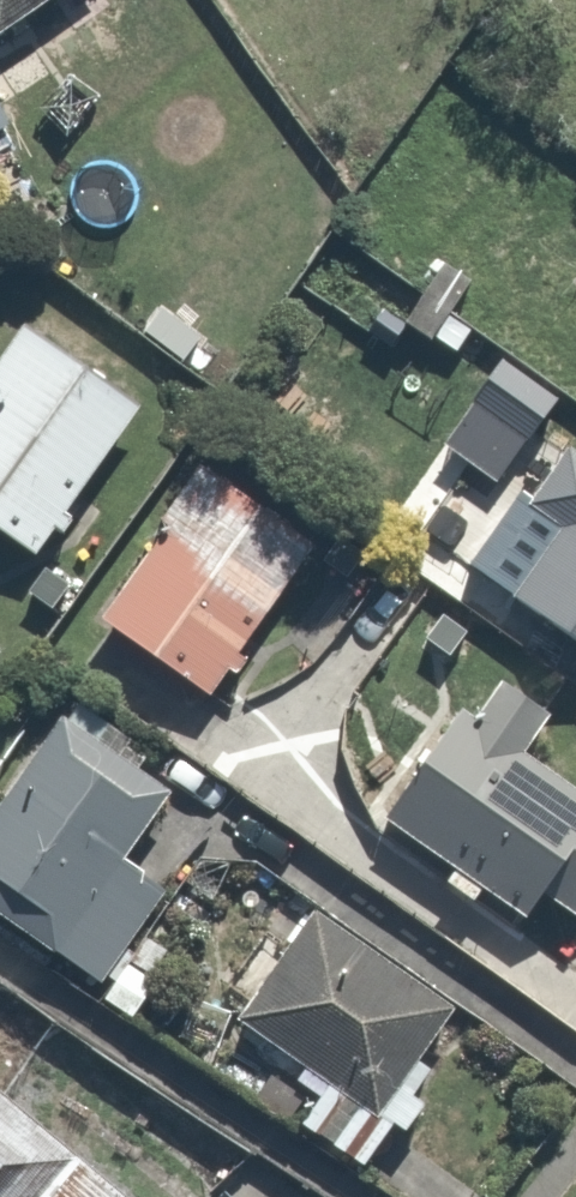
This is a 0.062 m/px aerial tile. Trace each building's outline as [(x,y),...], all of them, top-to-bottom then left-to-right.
[(24,0),(0,0),(0,14),(24,0)] [(17,314),(0,339),(0,523),(34,546),(136,394),(17,314)] [(315,533),(190,443),(155,491),(168,501),(94,605),(206,685),(315,533)] [(505,583),(575,641),(575,450),(531,506),(553,525),(505,583)] [(396,549),(346,608),(429,680),(479,621),(396,549)] [(573,902),(575,898),(575,790),(443,702),(375,805),(529,906),(544,883),(573,902)] [(63,711),(0,794),(0,906),(92,977),(168,878),(125,844),(166,790),(63,711)] [(433,993),(313,904),(239,1005),(359,1094),(433,993)] [(81,1166),(0,1099),(0,1196),(55,1196),(81,1166)] [(81,1166),(55,1196),(118,1196),(81,1166)]
